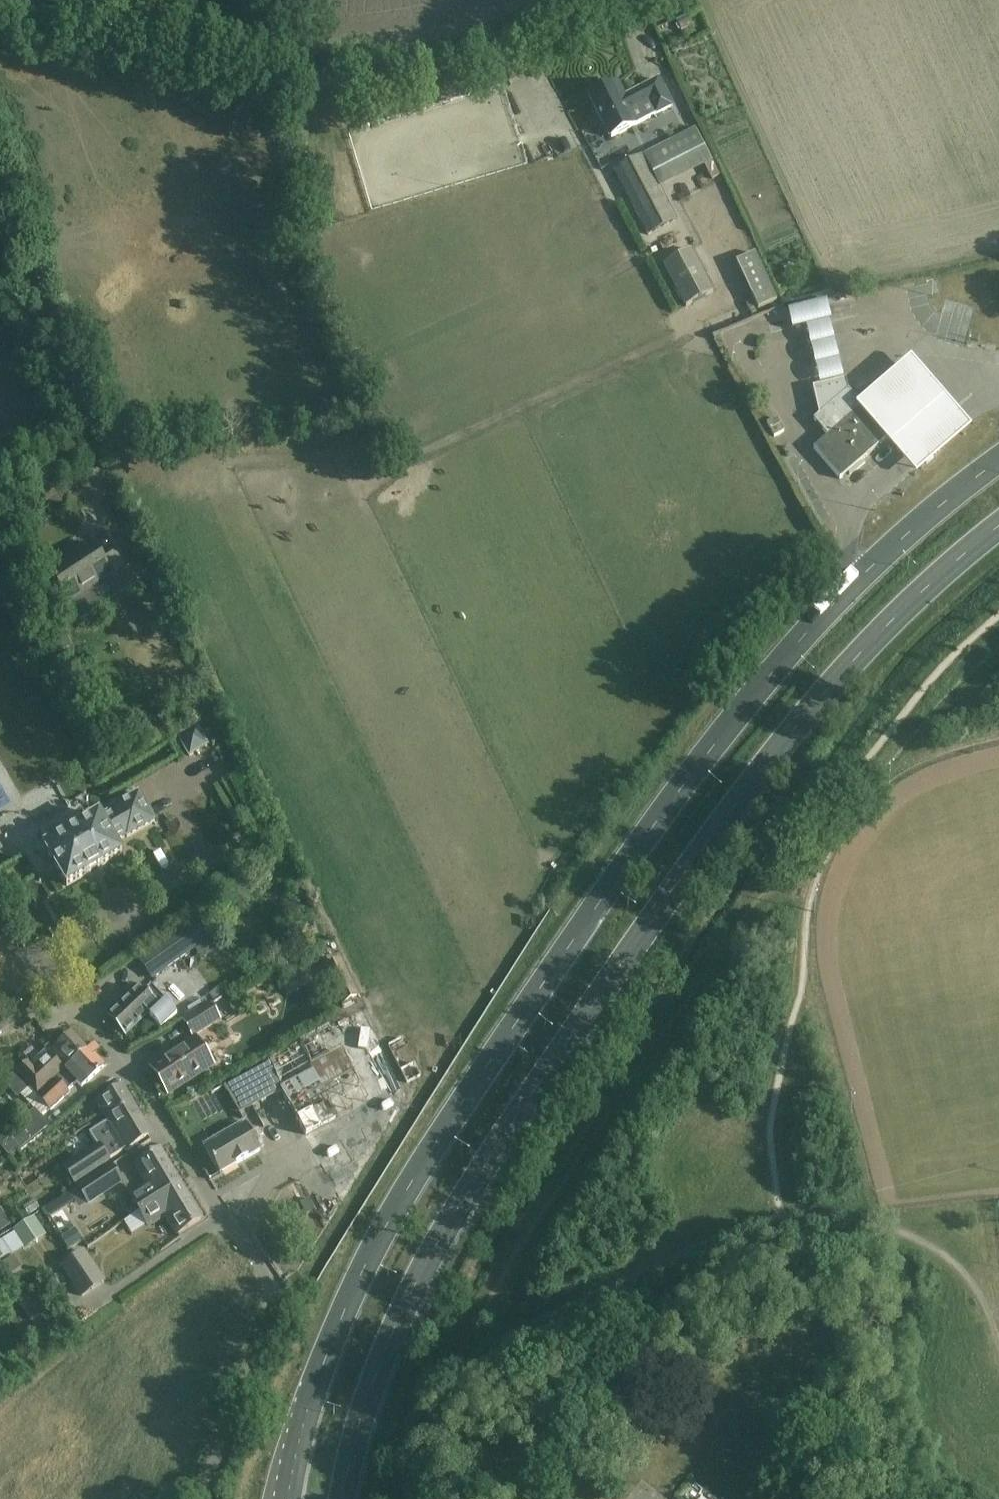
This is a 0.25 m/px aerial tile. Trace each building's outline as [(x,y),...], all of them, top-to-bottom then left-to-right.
[(604,126),(610,139),(671,108),(658,81),(620,100),(613,85),(589,97),(603,126),(604,126)] [(694,131),(648,155),(658,173),(704,149),(694,131)] [(642,158),(614,172),(647,236),(675,222),(642,158)] [(663,266),(685,308),(712,294),(690,251),(663,266)] [(736,264),(757,312),(776,303),(754,256),(736,264)] [(802,329),(831,322),(826,302),(787,311),(792,331),(802,329)] [(837,346),(831,322),(802,329),(816,387),(845,381),(837,346)] [(906,353),(854,398),(862,408),(888,438),(913,467),(965,422),(906,353)] [(888,438),(862,408),(854,398),(848,391),(845,381),(816,387),(812,388),(819,416),(813,421),(828,437),(813,450),(840,480),(888,438)] [(776,420),(772,423),(767,425),(774,438),(784,433),(776,420)] [(829,497),(842,511),(848,506),(835,491),(829,497)] [(48,572),(59,588),(68,603),(108,576),(120,594),(135,584),(115,553),(102,561),(90,544),(74,554),(76,557),(52,573),(50,570),(48,572)] [(199,733),(209,746),(224,735),(213,721),(199,733)] [(179,739),(189,757),(207,747),(197,729),(179,739)] [(99,816),(44,848),(66,887),(122,855),(115,843),(126,836),(127,838),(155,822),(138,794),(111,810),(113,814),(102,821),(99,816)] [(34,838),(51,820),(29,799),(12,818),(34,838)] [(199,917),(139,959),(153,979),(213,937),(199,917)] [(121,1034),(125,1039),(148,1017),(160,1030),(177,1015),(148,984),(141,990),(139,988),(106,1019),(116,1029),(115,1030),(119,1035),(121,1034)] [(183,1022),(193,1037),(219,1021),(209,1006),(183,1022)] [(224,1087),(239,1115),(281,1092),(290,1109),(388,1060),(377,1036),(364,1011),(247,1070),(249,1074),(224,1087)] [(87,1051),(71,1033),(53,1050),(48,1046),(45,1049),(46,1051),(31,1065),(28,1061),(16,1072),(30,1088),(39,1097),(87,1051)] [(195,1041),(152,1069),(168,1095),(212,1067),(195,1041)] [(87,1051),(39,1097),(51,1111),(69,1094),(67,1092),(77,1083),(82,1088),(103,1068),(87,1051)] [(290,1109),(340,1201),(384,1133),(404,1094),(388,1060),(290,1109)] [(30,1088),(16,1072),(3,1084),(18,1099),(30,1088)] [(122,1089),(98,1103),(109,1121),(89,1135),(97,1147),(108,1162),(126,1150),(148,1137),(139,1122),(141,1121),(122,1089)] [(9,1159),(50,1126),(36,1111),(34,1110),(0,1141),(0,1149),(9,1159)] [(246,1127),(223,1141),(206,1151),(220,1175),(260,1152),(246,1127)] [(65,1169),(74,1184),(108,1162),(97,1147),(65,1169)] [(129,1197),(138,1213),(156,1200),(181,1186),(160,1151),(135,1166),(146,1185),(129,1197)] [(78,1189),(88,1204),(121,1182),(111,1167),(78,1189)] [(0,1189),(0,1207),(11,1223),(34,1208),(15,1179),(0,1189)] [(156,1200),(138,1213),(148,1230),(167,1219),(177,1235),(201,1220),(181,1186),(156,1200)] [(61,1268),(82,1297),(103,1283),(83,1253),(61,1268)] [(16,1304),(39,1336),(55,1324),(31,1293),(16,1304)] [(79,1318),(84,1324),(93,1317),(89,1311),(79,1318)]
